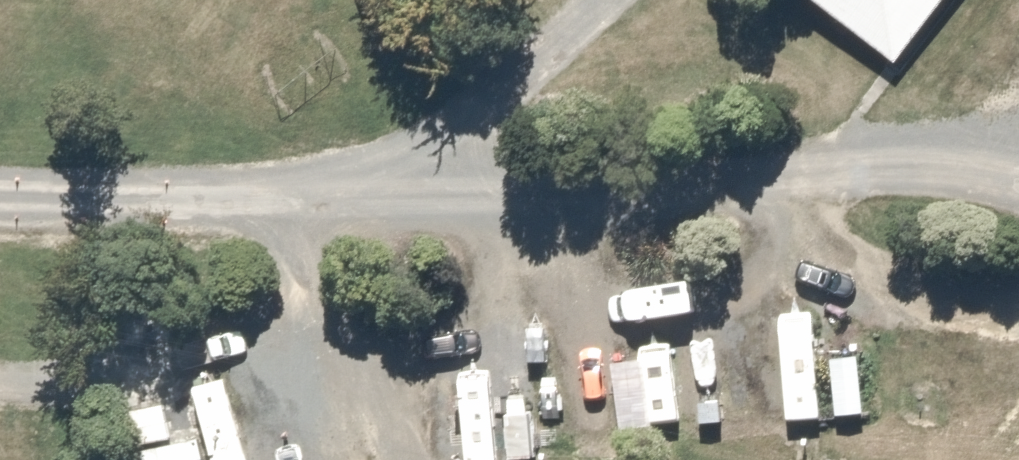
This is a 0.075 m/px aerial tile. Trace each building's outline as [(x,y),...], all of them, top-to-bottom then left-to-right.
[(904,74),(959,0),(807,0),(904,74)]
